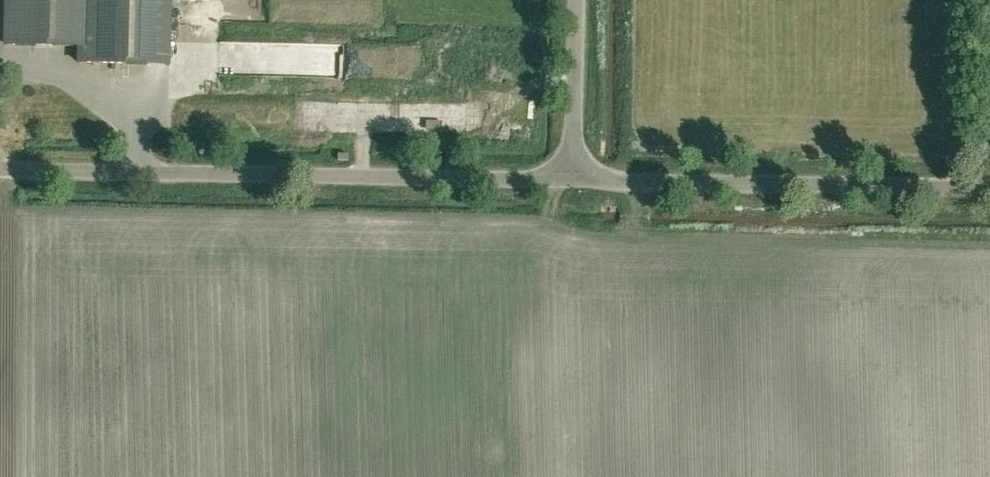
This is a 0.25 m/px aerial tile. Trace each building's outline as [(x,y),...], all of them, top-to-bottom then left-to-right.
[(167,65),(167,0),(5,0),(6,47),(78,46),(78,62),(167,65)] [(175,13),(191,46),(219,32),(208,10),(197,14),(193,4),(175,13)] [(317,73),(317,41),(226,41),(226,73),(317,73)]
